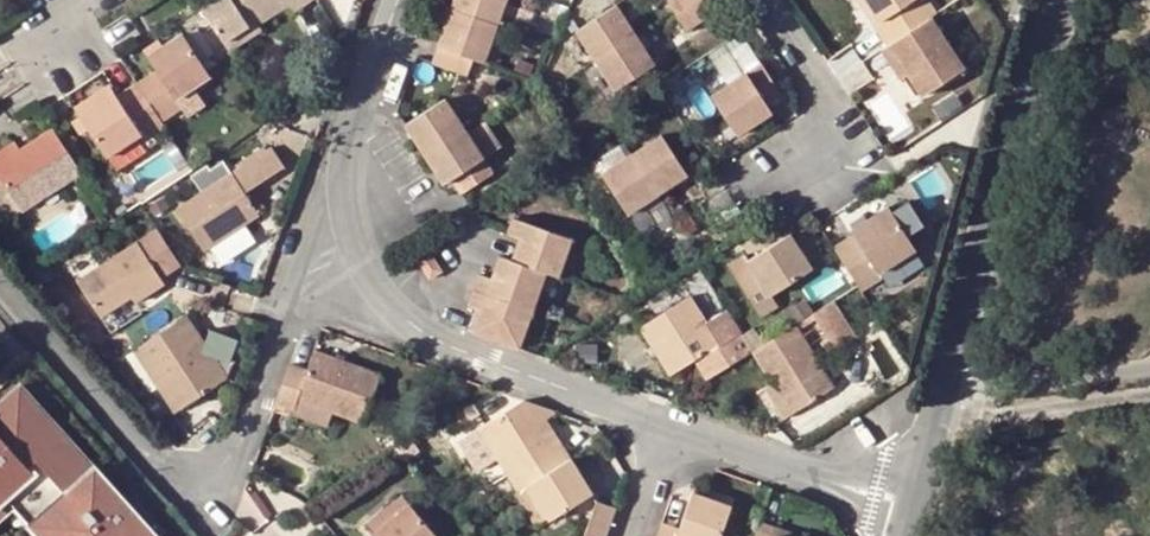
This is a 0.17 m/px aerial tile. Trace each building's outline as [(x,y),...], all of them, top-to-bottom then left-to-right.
[(310,0),(202,0),(199,2),(225,42),(257,21),(259,25),(292,4),(296,9),(310,0)] [(486,61),(500,22),(451,4),(440,0),(434,17),(444,22),(436,44),(474,58),(486,61)] [(508,0),(452,0),(451,4),(500,22),(508,0)] [(710,0),(678,0),(675,2),(683,16),(710,0)] [(719,0),(710,0),(683,16),(693,32),(726,10),(719,0)] [(875,24),(879,22),(867,0),(859,0),(875,24)] [(930,22),(918,1),(919,0),(867,0),(879,22),(875,24),(890,47),(930,22)] [(937,18),(925,0),(919,0),(918,1),(930,22),(931,22),(937,18)] [(604,64),(644,40),(624,7),(584,33),(604,64)] [(225,42),(231,51),(263,30),(259,25),(257,21),(225,42)] [(890,47),(908,75),(923,98),(963,74),(930,22),(890,47)] [(197,28),(184,36),(206,70),(217,64),(212,55),(215,52),(197,28)] [(138,84),(162,122),(183,108),(189,116),(209,104),(196,87),(210,77),(206,70),(184,36),(183,35),(165,47),(149,57),(158,70),(138,84)] [(144,50),(149,57),(165,47),(160,40),(144,50)] [(661,67),(644,40),(604,64),(621,92),(661,67)] [(474,58),(436,44),(431,58),(468,72),(474,58)] [(890,47),(884,51),(902,78),(908,75),(890,47)] [(789,99),(768,66),(717,98),(742,138),(778,114),(773,109),(789,99)] [(162,122),(138,84),(120,96),(117,91),(82,114),(94,131),(110,156),(145,134),(148,140),(166,128),(162,122)] [(407,122),(424,152),(465,127),(447,97),(407,122)] [(82,114),(74,120),(85,137),(94,131),(82,114)] [(46,116),(14,136),(0,146),(0,181),(10,198),(73,158),(46,116)] [(485,121),(467,131),(484,158),(502,147),(485,121)] [(465,127),(424,152),(444,183),(452,178),(463,193),(493,172),(484,158),(467,131),(465,127)] [(14,136),(9,129),(0,135),(0,146),(14,136)] [(667,137),(638,156),(662,198),(692,179),(667,137)] [(202,247),(234,227),(258,213),(244,189),(285,164),(274,144),(232,169),(201,188),(177,205),(202,247)] [(662,198),(638,156),(608,174),(633,216),(662,198)] [(192,173),(201,188),(232,169),(226,160),(212,167),(210,163),(192,173)] [(10,198),(0,181),(0,204),(10,198)] [(148,207),(154,217),(170,207),(164,197),(148,207)] [(856,241),(836,252),(858,287),(862,293),(884,281),(880,274),(916,253),(907,238),(925,227),(910,203),(893,214),(891,211),(852,234),(856,241)] [(520,238),(513,259),(547,272),(561,277),(573,240),(514,217),(509,233),(520,238)] [(241,238),(234,227),(202,247),(209,258),(241,238)] [(160,275),(180,263),(158,228),(75,280),(96,314),(128,295),(132,301),(163,281),(160,275)] [(817,274),(794,239),(750,266),(746,259),(731,269),(765,322),(780,313),(773,300),(817,274)] [(432,250),(419,259),(431,278),(445,268),(432,250)] [(880,274),(884,281),(888,286),(923,264),(916,253),(880,274)] [(479,288),(534,308),(547,272),(513,259),(500,255),(493,277),(484,274),(479,288)] [(474,331),(520,348),(534,308),(479,288),(473,305),(482,309),(474,331)] [(697,358),(710,378),(753,352),(741,335),(740,333),(721,344),(710,328),(691,297),(645,325),(672,373),(697,358)] [(784,310),(794,326),(799,323),(813,315),(802,298),(784,310)] [(863,339),(839,299),(817,312),(821,317),(831,335),(841,351),(863,339)] [(245,317),(211,306),(207,316),(222,322),(222,323),(240,331),(245,317)] [(813,315),(799,323),(802,328),(821,317),(817,312),(813,315)] [(204,346),(186,316),(132,350),(155,387),(164,383),(179,409),(225,381),(211,358),(214,357),(229,362),(238,340),(210,330),(204,346)] [(730,316),(710,328),(721,344),(740,333),(730,316)] [(837,387),(799,323),(764,345),(756,350),(776,381),(795,413),(837,387)] [(754,327),(741,335),(753,352),(756,350),(764,345),(754,327)] [(831,335),(824,339),(833,356),(841,351),(831,335)] [(970,367),(984,370),(987,362),(990,352),(975,348),(970,367)] [(124,355),(147,392),(155,387),(132,350),(124,355)] [(309,372),(288,365),(282,383),(274,405),(294,411),(297,403),(329,416),(365,429),(384,376),(316,352),(309,372)] [(965,386),(981,384),(984,370),(970,367),(965,386)] [(787,419),(795,413),(776,381),(768,386),(787,419)] [(171,414),(179,409),(164,383),(155,387),(171,414)] [(10,396),(32,420),(43,410),(21,386),(10,396)] [(10,396),(0,404),(0,504),(27,480),(77,535),(155,535),(131,510),(95,469),(87,475),(63,448),(70,441),(43,410),(32,420),(10,396)] [(549,419),(560,412),(528,400),(526,402),(539,424),(549,419)] [(529,483),(572,457),(549,419),(539,424),(526,402),(480,429),(498,459),(516,491),(529,483)] [(325,427),(329,416),(297,403),(294,411),(293,415),(325,427)] [(274,405),(271,410),(292,417),(293,415),(294,411),(274,405)] [(487,466),(498,459),(480,429),(469,436),(487,466)] [(63,448),(87,475),(95,469),(70,441),(63,448)] [(594,494),(572,457),(529,483),(551,520),(594,494)] [(41,535),(77,535),(27,480),(0,504),(0,519),(14,506),(41,535)] [(529,483),(516,491),(538,528),(551,520),(529,483)] [(691,492),(726,505),(729,497),(694,487),(691,492)] [(659,524),(655,535),(715,535),(726,505),(691,492),(690,492),(676,530),(659,524)] [(367,524),(375,533),(408,505),(401,495),(367,524)] [(131,510),(155,535),(161,535),(165,532),(139,503),(131,510)] [(615,508),(599,503),(586,535),(605,535),(615,508)] [(408,505),(375,533),(377,535),(434,535),(408,505)] [(753,535),(780,535),(782,530),(759,522),(753,535)]
